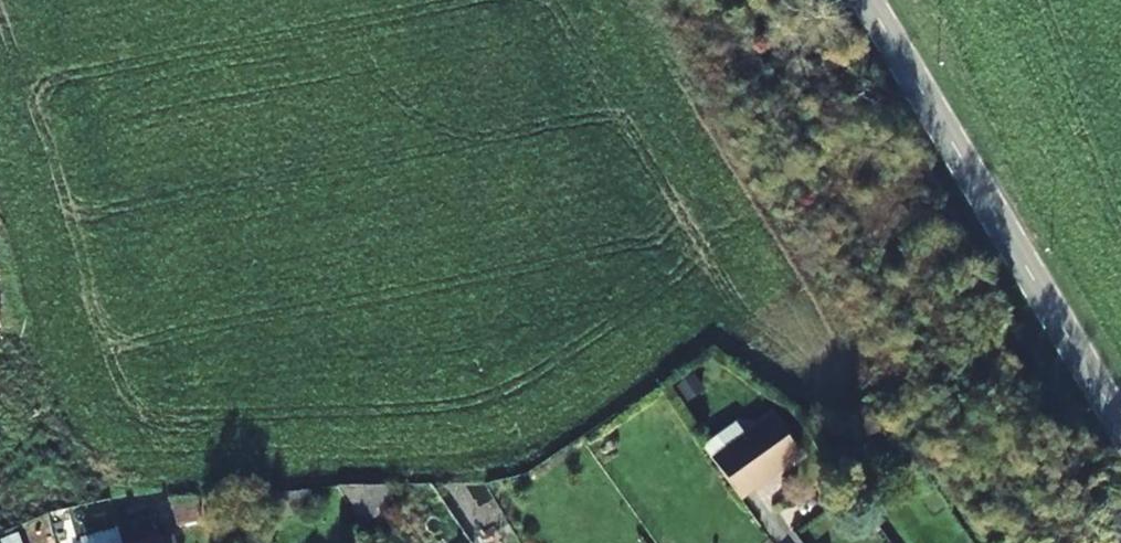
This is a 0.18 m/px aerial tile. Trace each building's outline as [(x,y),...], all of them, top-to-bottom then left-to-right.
[(799,460),(772,420),(709,461),(737,502),(799,460)] [(341,486),(363,526),(398,506),(387,485),(341,486)] [(173,528),(122,541),(123,542),(177,542),(173,528)] [(18,532),(0,537),(0,542),(22,542),(18,532)]
